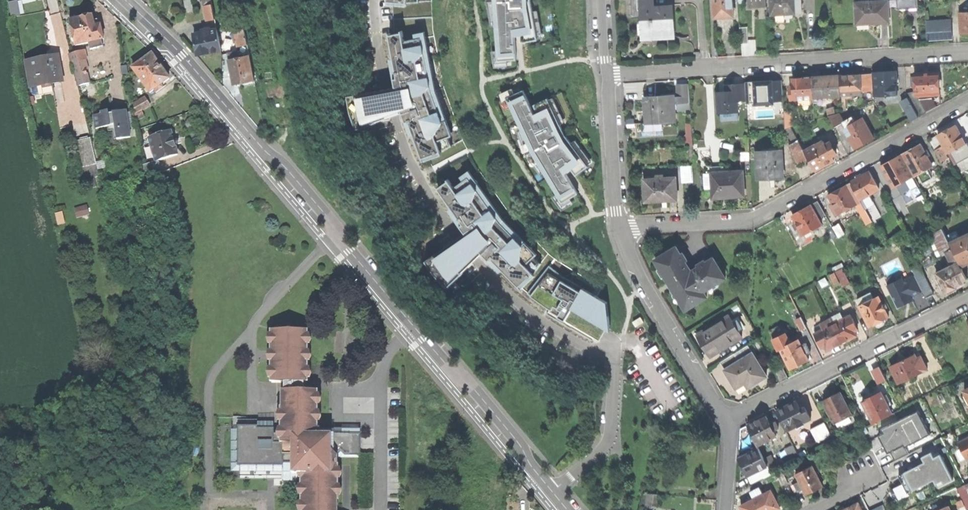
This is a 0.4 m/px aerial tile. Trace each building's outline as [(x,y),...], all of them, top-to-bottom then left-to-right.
[(214,19),(210,0),(204,0),(203,0),(208,20),(214,19)] [(498,61),(516,60),(515,37),(521,36),(523,43),(538,40),(531,1),(531,0),(493,0),(493,1),(498,61)] [(642,8),(655,7),(655,0),(639,0),(639,7),(642,7),(642,8)] [(734,16),(733,0),(716,0),(717,17),(725,16),(734,16)] [(774,13),(787,12),(803,11),(802,0),(773,0),(774,13)] [(864,1),(865,21),(865,23),(875,22),(889,21),(889,0),(881,0),(864,1)] [(857,21),(865,21),(864,1),(856,1),(857,21)] [(655,7),(642,8),(643,24),(640,24),(641,34),(644,34),(644,36),(655,35),(664,35),(664,38),(676,38),(674,7),(655,7)] [(958,12),(959,32),(967,32),(967,11),(958,12)] [(70,21),(76,45),(88,42),(89,47),(96,45),(96,43),(99,42),(98,40),(104,38),(101,25),(99,25),(97,20),(93,21),(92,16),(82,18),(70,21)] [(945,20),(926,22),(927,39),(940,38),(939,31),(946,30),(945,20)] [(949,20),(945,20),(946,30),(939,31),(940,38),(950,38),(949,20)] [(237,42),(238,46),(247,44),(243,24),(234,26),(235,32),(237,42)] [(741,27),(742,43),(749,43),(748,26),(741,27)] [(197,54),(221,49),(217,29),(209,30),(209,28),(201,29),(201,32),(193,33),(196,45),(197,54)] [(399,100),(403,112),(407,122),(410,121),(423,158),(442,151),(452,146),(448,138),(449,137),(443,122),(440,123),(438,117),(440,113),(432,90),(429,91),(428,86),(431,82),(426,58),(422,58),(421,53),(424,49),(422,38),(404,41),(402,31),(402,32),(391,35),(390,33),(389,33),(398,78),(394,79),(396,87),(399,100)] [(70,53),(73,63),(83,60),(86,59),(84,49),(70,53)] [(227,54),(229,60),(238,58),(237,52),(227,54)] [(40,58),(26,61),(32,86),(52,81),(61,79),(57,60),(52,61),(51,55),(40,58)] [(131,69),(149,93),(168,79),(162,71),(163,68),(159,63),(156,62),(153,59),(151,55),(131,69)] [(231,73),(233,83),(253,79),(249,56),(238,58),(229,60),(231,73)] [(89,83),(83,60),(73,63),(79,86),(89,83)] [(876,71),(877,94),(885,94),(895,93),(898,93),(897,70),(886,71),(876,71)] [(926,72),(914,72),(915,89),(915,95),(917,95),(940,94),(939,71),(926,72)] [(873,73),(861,74),(862,89),(873,89),(873,73)] [(827,75),(813,76),(814,96),(824,96),(824,99),(828,99),(828,96),(842,95),(842,74),(827,75)] [(851,74),(842,74),(842,95),(845,95),(852,94),(862,94),(862,89),(861,74),(851,74)] [(791,99),(814,98),(814,96),(813,76),(802,77),(793,77),(793,81),(790,81),(791,99)] [(746,82),(746,83),(747,101),(747,104),(774,102),(774,101),(783,101),(782,80),(763,81),(746,82)] [(54,90),(52,81),(32,86),(33,92),(36,94),(54,90)] [(738,84),(732,84),(733,91),(726,92),(717,92),(718,113),(738,112),(737,101),(747,101),(746,83),(738,84)] [(678,96),(675,96),(675,104),(690,103),(689,85),(677,85),(678,96)] [(396,115),(403,112),(399,100),(396,87),(388,89),(368,92),(368,93),(376,91),(376,92),(368,93),(370,103),(380,102),(377,103),(381,114),(374,117),(376,123),(396,115)] [(908,96),(919,116),(927,112),(917,95),(915,95),(915,89),(906,93),(908,96)] [(523,90),(506,98),(531,152),(562,203),(578,194),(567,174),(572,170),(576,176),(589,167),(565,135),(548,98),(534,105),(537,112),(535,114),(523,90)] [(356,130),(376,123),(374,117),(381,114),(377,103),(380,102),(370,103),(368,93),(376,92),(376,91),(368,93),(368,92),(347,96),(350,113),(356,130)] [(659,96),(645,97),(647,122),(676,121),(675,111),(675,104),(675,96),(675,95),(659,96)] [(913,120),(919,116),(908,96),(902,100),(913,120)] [(148,107),(145,98),(131,104),(134,113),(148,107)] [(786,110),(787,126),(794,125),(793,109),(786,110)] [(94,115),(96,127),(108,125),(115,124),(116,130),(117,139),(130,137),(126,110),(117,112),(109,113),(109,110),(101,111),(102,114),(94,115)] [(835,126),(843,121),(838,112),(830,116),(835,126)] [(843,121),(846,126),(857,120),(855,115),(843,121)] [(852,141),(855,147),(864,142),(874,137),(863,117),(857,120),(846,126),(845,127),(848,133),(845,135),(850,142),(852,141)] [(687,147),(693,146),(691,123),(687,124),(687,137),(685,137),(686,138),(684,138),(685,147),(687,147)] [(938,135),(948,153),(949,152),(966,143),(956,125),(947,130),(938,135)] [(151,152),(155,162),(158,161),(176,155),(172,143),(169,132),(147,139),(151,152)] [(930,139),(936,150),(943,146),(937,135),(930,139)] [(90,137),(74,140),(81,167),(96,163),(90,137)] [(800,163),(809,158),(805,151),(799,140),(790,145),(800,163)] [(809,158),(815,169),(825,164),(834,159),(832,156),(837,153),(836,151),(838,150),(834,142),(831,143),(830,141),(826,144),(824,140),(805,151),(809,158)] [(966,143),(949,152),(956,164),(967,157),(967,143),(967,142),(966,143)] [(912,149),(904,154),(916,176),(920,173),(929,168),(933,166),(928,157),(924,150),(921,144),(912,149)] [(949,157),(943,146),(936,150),(943,161),(949,157)] [(740,159),(749,159),(749,151),(739,152),(740,159)] [(773,178),(783,178),(782,151),(757,153),(758,179),(773,178)] [(162,172),(158,161),(155,162),(151,152),(138,156),(145,178),(162,172)] [(890,160),(881,166),(893,188),(896,186),(913,177),(900,155),(890,160)] [(933,177),(929,168),(920,173),(925,182),(933,177)] [(711,173),(713,198),(744,196),(743,171),(725,172),(711,173)] [(861,177),(852,182),(861,198),(868,194),(879,188),(870,172),(861,177)] [(473,243),(485,255),(490,260),(492,258),(520,287),(534,273),(542,263),(534,258),(535,257),(523,245),(521,247),(517,243),(516,238),(500,221),(497,223),(494,219),(495,214),(481,194),(478,196),(475,191),(476,187),(469,177),(454,187),(448,179),(449,181),(439,187),(438,186),(437,187),(459,217),(464,224),(461,226),(466,233),(473,243)] [(922,195),(913,177),(896,186),(906,204),(922,195)] [(645,179),(646,198),(655,197),(656,201),(665,200),(677,200),(676,178),(645,179)] [(852,182),(847,185),(858,204),(862,201),(861,198),(852,182)] [(837,207),(840,213),(858,204),(847,185),(838,189),(830,194),(833,200),(837,207)] [(880,217),(868,194),(861,198),(862,201),(873,220),(880,217)] [(819,200),(811,204),(818,218),(826,214),(819,200)] [(801,210),(793,214),(804,235),(822,225),(818,218),(811,204),(801,210)] [(833,227),(839,236),(845,233),(839,223),(833,227)] [(947,252),(953,249),(951,243),(947,237),(943,228),(934,233),(944,254),(947,252)] [(947,237),(951,243),(960,239),(957,232),(947,237)] [(479,261),(485,255),(473,243),(466,233),(460,237),(443,249),(452,261),(464,275),(479,261)] [(961,266),(967,263),(967,235),(960,239),(951,243),(953,249),(959,262),(961,266)] [(678,246),(659,258),(667,272),(670,270),(684,292),(681,293),(690,308),(708,297),(704,290),(712,286),(710,283),(724,274),(715,258),(693,271),(678,246)] [(448,290),(464,275),(452,261),(443,249),(425,261),(435,276),(448,290)] [(947,252),(953,265),(959,262),(953,249),(947,252)] [(687,309),(690,308),(681,293),(684,292),(670,270),(667,272),(659,258),(657,259),(672,284),(687,309)] [(967,279),(961,266),(959,262),(953,265),(937,273),(947,293),(949,292),(950,294),(954,292),(958,290),(957,288),(966,284),(964,281),(967,279)] [(916,275),(920,282),(926,279),(918,263),(912,267),(916,275)] [(840,281),(842,286),(857,278),(850,264),(835,272),(840,281)] [(600,341),(610,324),(609,303),(605,301),(583,288),(582,291),(576,288),(578,285),(564,276),(562,280),(554,275),(557,271),(550,265),(528,293),(547,307),(552,298),(558,302),(553,311),(560,314),(558,317),(600,341)] [(834,284),(840,281),(835,272),(830,274),(834,284)] [(911,297),(924,291),(920,282),(916,275),(903,281),(902,278),(887,286),(898,308),(913,300),(911,297)] [(924,291),(927,298),(933,294),(926,279),(920,282),(924,291)] [(868,302),(860,306),(870,327),(875,325),(876,327),(879,328),(883,326),(884,323),(883,321),(886,319),(889,318),(879,297),(873,300),(868,302)] [(846,313),(834,319),(836,323),(848,317),(846,314),(846,313)] [(796,318),(802,330),(807,327),(801,315),(796,318)] [(830,319),(842,343),(849,340),(857,336),(855,332),(852,326),(856,324),(852,315),(848,317),(836,323),(834,319),(833,318),(830,319)] [(707,347),(712,356),(744,337),(731,316),(700,334),(703,340),(707,347)] [(636,327),(644,322),(641,317),(633,322),(636,327)] [(835,347),(842,343),(830,319),(828,320),(828,322),(830,326),(818,332),(815,333),(819,342),(822,340),(825,346),(827,351),(835,347)] [(816,329),(818,332),(830,326),(828,322),(816,328),(816,329)] [(290,383),(290,391),(281,391),(281,434),(283,434),(283,464),(292,464),(292,474),(302,474),(302,483),(302,509),(338,509),(338,456),(334,452),(337,450),(337,434),(332,429),(317,429),(317,391),(303,390),(303,383),(306,383),(306,354),(306,331),(272,330),(272,383),(290,383)] [(786,334),(773,340),(778,350),(781,349),(791,369),(800,364),(809,360),(806,354),(802,346),(799,340),(790,344),(786,334)] [(807,343),(802,346),(806,354),(811,351),(807,343)] [(720,362),(724,369),(752,352),(748,346),(720,362)] [(752,352),(724,369),(736,388),(745,383),(751,380),(754,385),(760,381),(767,377),(752,352)] [(921,353),(916,355),(923,372),(928,369),(921,353)] [(892,367),(899,383),(905,380),(909,388),(916,385),(912,377),(923,372),(916,355),(903,361),(892,367)] [(775,370),(781,382),(788,378),(783,367),(775,370)] [(874,370),(880,383),(887,379),(881,367),(874,370)] [(748,388),(754,385),(751,380),(745,383),(748,388)] [(829,398),(824,400),(827,406),(825,407),(831,419),(833,418),(836,424),(852,415),(841,392),(837,394),(838,395),(834,397),(833,396),(829,398)] [(863,402),(873,422),(892,413),(889,407),(892,405),(887,394),(883,396),(881,393),(872,397),(863,402)] [(777,411),(787,430),(810,419),(805,407),(800,410),(796,401),(787,406),(777,411)] [(747,426),(758,445),(777,437),(774,431),(771,426),(766,416),(757,421),(747,426)] [(340,421),(332,429),(337,434),(345,426),(340,421)] [(884,445),(888,453),(918,438),(910,421),(880,436),(884,445)] [(824,422),(811,428),(817,441),(830,434),(824,422)] [(266,463),(283,464),(283,434),(281,434),(266,434),(266,463)] [(967,459),(967,437),(958,442),(967,459)] [(746,452),(747,455),(759,449),(758,445),(746,452)] [(786,448),(793,462),(800,458),(794,445),(786,448)] [(745,468),(749,476),(756,471),(768,466),(764,459),(759,449),(747,455),(740,458),(745,468)] [(772,455),(764,459),(768,466),(772,473),(779,470),(772,455)] [(903,484),(908,493),(909,492),(938,478),(930,460),(899,475),(901,479),(903,484)] [(283,483),(302,483),(302,474),(292,474),(292,464),(283,464),(283,483)] [(772,473),(768,466),(756,471),(760,479),(772,473)] [(804,489),(807,495),(816,491),(823,486),(813,466),(797,474),(800,481),(804,489)] [(777,473),(783,484),(789,481),(783,470),(777,473)] [(760,479),(756,471),(749,476),(752,483),(760,479)] [(955,479),(959,488),(965,485),(961,476),(955,479)] [(799,492),(804,489),(800,481),(795,484),(799,492)] [(910,495),(909,492),(908,493),(903,484),(893,489),(899,501),(910,495)] [(963,500),(967,497),(967,484),(965,485),(959,488),(958,489),(963,500)] [(752,493),(755,500),(764,496),(761,489),(752,493)] [(742,507),(743,509),(777,509),(780,508),(772,492),(764,496),(755,500),(742,507)] [(957,502),(960,508),(966,506),(963,500),(957,502)]
